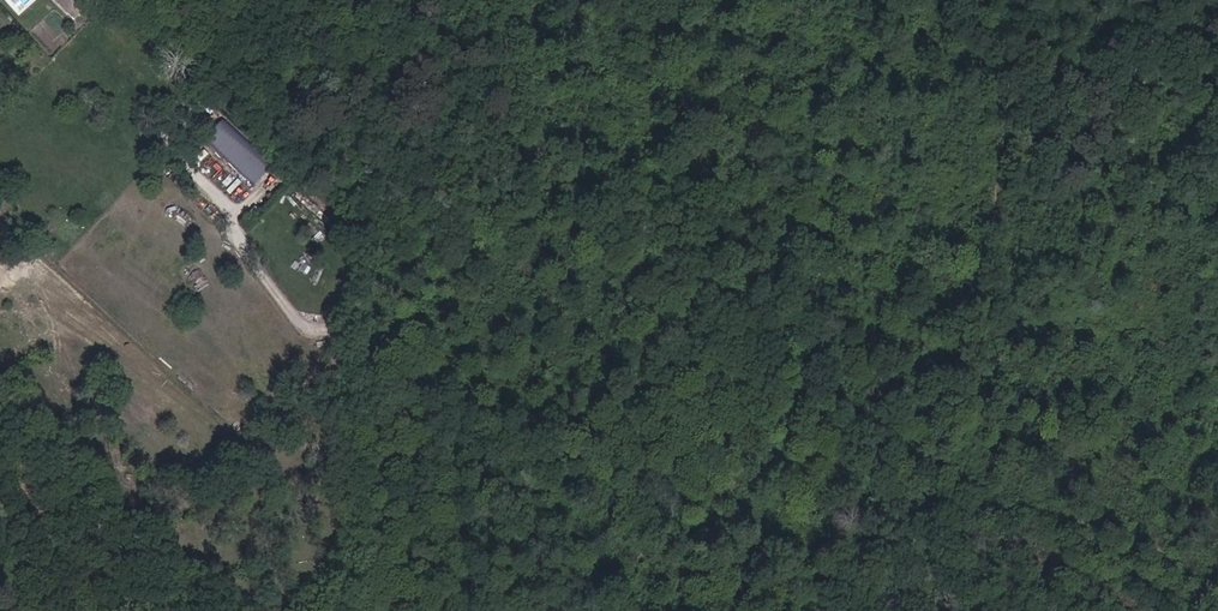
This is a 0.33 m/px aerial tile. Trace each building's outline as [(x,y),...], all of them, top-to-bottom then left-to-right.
[(65,6),(70,11),(81,0),(71,0),(65,6)] [(254,186),(270,171),(222,121),(206,136),(254,186)]
